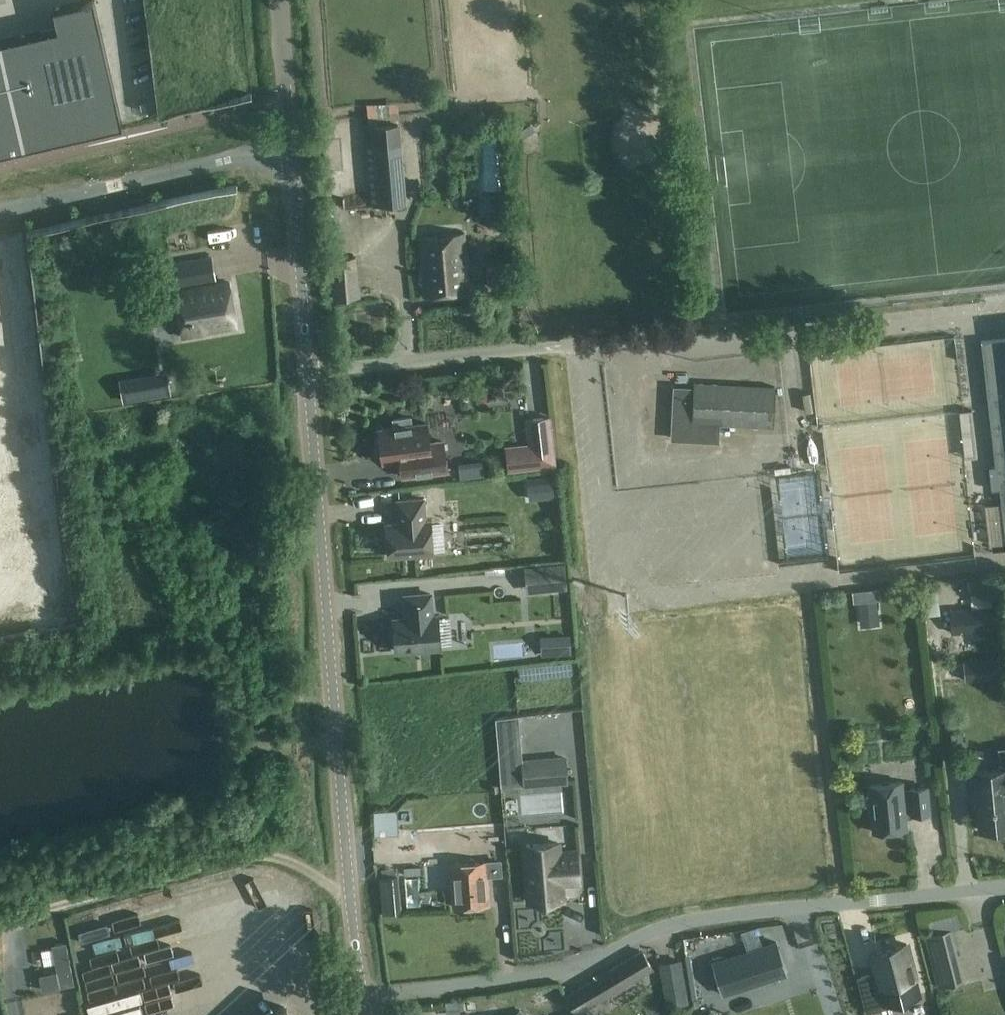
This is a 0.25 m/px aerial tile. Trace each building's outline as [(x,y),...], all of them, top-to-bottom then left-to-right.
[(0,40),(0,153),(123,125),(94,0),(87,0),(53,8),(57,28),(0,40)] [(371,206),(407,202),(401,122),(365,125),(371,206)] [(146,190),(153,221),(168,217),(161,186),(146,190)] [(480,194),(481,215),(505,214),(504,193),(480,194)] [(465,233),(419,237),(424,295),(470,291),(465,233)] [(154,290),(215,279),(211,256),(150,267),(154,290)] [(356,257),(332,259),(336,299),(360,296),(356,257)] [(228,281),(174,290),(182,337),(236,327),(228,281)] [(981,341),(995,466),(992,466),(995,490),(999,489),(1004,538),(1004,338),(981,341)] [(912,385),(915,368),(858,359),(855,376),(845,374),(842,388),(853,390),(850,409),(866,412),(866,408),(885,411),(888,390),(913,395),(914,386),(912,385)] [(695,387),(695,395),(693,423),(720,424),(773,427),(775,387),(695,383),(695,387)] [(719,442),(720,424),(693,423),(695,395),(695,387),(674,386),(671,440),(719,442)] [(528,443),(505,445),(508,471),(556,467),(552,415),(526,418),(528,443)] [(379,439),(375,439),(377,454),(381,454),(383,462),(400,460),(402,477),(416,475),(447,471),(443,442),(430,443),(427,424),(412,426),(411,417),(393,420),(394,428),(378,430),(379,439)] [(523,477),(523,487),(537,486),(536,476),(523,477)] [(433,553),(431,521),(425,521),(423,499),(398,501),(399,516),(401,516),(401,523),(386,524),(388,556),(433,553)] [(443,533),(444,563),(467,562),(466,532),(443,533)] [(565,564),(525,568),(527,593),(567,589),(565,564)] [(859,602),(878,600),(881,599),(879,588),(852,591),(853,602),(859,602)] [(440,648),(438,616),(432,616),(431,594),(405,596),(406,611),(408,610),(409,618),(393,619),(396,651),(440,648)] [(998,629),(996,607),(950,611),(951,633),(998,629)] [(451,649),(411,651),(412,662),(473,657),(470,623),(450,625),(451,649)] [(1001,631),(959,632),(959,642),(1002,640),(1001,631)] [(568,637),(556,637),(557,653),(569,652),(568,637)] [(512,726),(509,750),(528,752),(528,753),(554,755),(557,726),(541,725),(540,739),(528,738),(529,728),(512,726)] [(567,782),(565,758),(522,761),(524,785),(567,782)] [(970,773),(973,801),(977,801),(980,830),(1004,828),(1004,769),(970,773)] [(902,782),(869,785),(874,832),(906,829),(905,814),(913,813),(913,815),(929,813),(926,787),(910,789),(911,791),(903,792),(902,782)] [(575,817),(546,817),(546,827),(574,828),(575,817)] [(416,837),(416,818),(378,819),(378,839),(416,837)] [(561,881),(579,880),(576,852),(558,853),(558,843),(525,845),(529,901),(562,899),(561,881)] [(489,904),(486,875),(498,875),(497,861),(485,862),(451,864),(454,907),(489,904)] [(384,912),(400,910),(397,876),(381,877),(384,912)] [(254,893),(265,940),(275,938),(264,890),(254,893)] [(298,909),(284,914),(296,947),(310,942),(298,909)] [(950,930),(926,935),(939,987),(962,981),(950,930)] [(52,945),(57,971),(39,974),(43,991),(75,984),(67,942),(52,945)] [(776,942),(713,962),(723,994),(786,974),(776,942)] [(907,944),(872,953),(877,972),(858,977),(866,1011),(885,1006),(885,1003),(919,994),(907,944)] [(652,968),(642,951),(566,996),(576,1013),(652,968)] [(687,1003),(680,962),(660,964),(668,1006),(687,1003)] [(100,1000),(103,1014),(98,1014),(157,1014),(150,988),(100,1000)] [(287,1001),(272,1014),(290,1014),(287,1001)]
